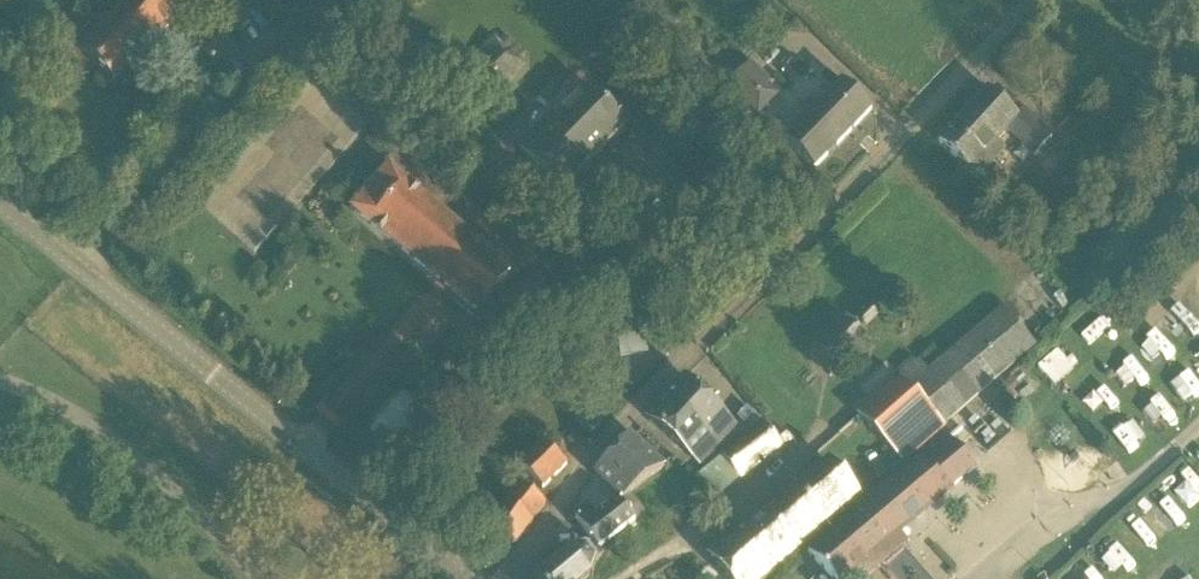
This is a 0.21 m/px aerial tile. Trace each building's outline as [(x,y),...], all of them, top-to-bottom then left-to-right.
[(215,0),(128,0),(80,49),(113,81),(191,2),(203,13),(215,0)] [(498,94),(525,65),(495,38),(468,69),(498,94)] [(728,86),(759,116),(769,105),(758,95),(770,82),(750,63),(728,86)] [(784,140),(814,170),(871,111),(841,81),(784,140)] [(555,119),(553,117),(520,148),(561,190),(624,126),(587,88),(555,119)] [(939,143),(969,171),(1005,132),(1034,157),(1054,134),(1025,108),(1017,117),(988,90),(939,143)] [(351,209),(475,312),(510,271),(387,166),(351,209)] [(1198,331),(1198,327),(1187,305),(1164,319),(1178,343),(1198,331)] [(917,359),(900,373),(903,376),(857,415),(903,463),(1036,347),(1002,308),(929,371),(917,359)] [(840,362),(861,340),(846,325),(824,348),(840,362)] [(1056,348),(1038,365),(1057,385),(1075,368),(1056,348)] [(1131,361),(1124,368),(1140,384),(1148,376),(1131,361)] [(1181,403),(1198,396),(1198,383),(1194,371),(1172,379),(1181,403)] [(348,404),(366,383),(358,376),(340,397),(348,404)] [(718,447),(736,427),(729,422),(730,421),(687,382),(686,383),(681,383),(681,382),(666,398),(712,439),(715,444),(718,447)] [(1148,434),(1176,412),(1160,393),(1133,415),(1148,434)] [(701,467),(718,447),(715,444),(712,439),(666,398),(650,416),(650,417),(650,421),(650,422),(701,467)] [(1118,423),(1136,442),(1146,433),(1127,414),(1118,423)] [(741,480),(780,450),(765,430),(726,460),(741,480)] [(624,501),(631,496),(665,469),(630,437),(595,475),(622,500),(624,501)] [(543,441),(519,466),(543,489),(567,465),(543,441)] [(830,531),(831,533),(808,553),(833,578),(865,578),(908,542),(900,533),(949,492),(948,491),(976,468),(957,447),(952,451),(944,442),(922,461),(918,456),(863,503),(862,501),(861,502),(830,531)] [(862,501),(831,465),(799,491),(794,486),(711,556),(731,578),(760,578),(824,524),(830,531),(861,502),(862,501)] [(1187,500),(1198,487),(1198,479),(1185,465),(1168,483),(1187,500)] [(507,500),(532,522),(545,504),(520,484),(507,500)] [(1156,529),(1179,519),(1165,491),(1143,501),(1156,529)] [(1196,513),(1198,511),(1198,492),(1187,499),(1196,513)] [(599,549),(635,521),(644,513),(631,496),(624,501),(622,500),(620,502),(598,517),(590,507),(575,518),(592,541),(599,549)] [(532,522),(507,500),(489,523),(515,545),(532,522)] [(1137,562),(1159,543),(1139,518),(1116,537),(1137,562)] [(599,549),(592,541),(587,545),(586,544),(585,547),(570,551),(568,548),(567,549),(568,551),(558,560),(556,558),(555,559),(557,561),(547,569),(545,567),(544,568),(546,570),(536,578),(587,578),(590,576),(592,578),(593,577),(591,575),(596,561),(599,560),(599,559),(604,554),(599,549)] [(1097,558),(1112,573),(1129,558),(1114,542),(1097,558)] [(1073,578),(1099,578),(1091,563),(1070,574),(1073,578)]
